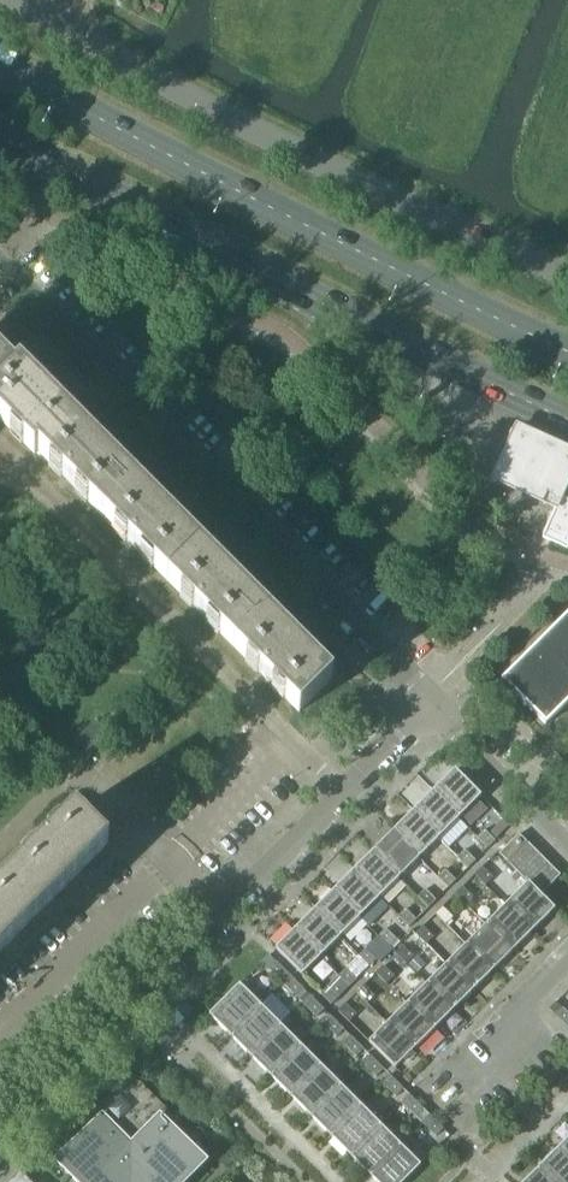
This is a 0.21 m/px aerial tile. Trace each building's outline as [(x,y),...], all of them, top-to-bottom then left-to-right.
[(34,455),(37,451),(37,452),(71,418),(33,380),(40,374),(26,361),(20,367),(19,367),(14,371),(0,357),(0,421),(34,455)] [(95,442),(71,418),(37,452),(298,712),(299,712),(332,679),(331,679),(332,678),(305,652),(311,646),(298,633),(292,639),(240,587),(246,581),(233,567),(227,574),(174,521),(180,515),(167,501),(160,507),(109,456),(115,450),(101,436),(95,442)] [(515,427),(506,446),(489,483),(556,514),(567,488),(567,450),(515,427)] [(560,499),(542,538),(567,549),(567,546),(567,503),(560,499)] [(500,681),(545,725),(567,702),(567,613),(500,681)] [(94,721),(74,742),(86,754),(106,733),(94,721)] [(454,770),(431,793),(457,819),(480,796),(454,770)] [(431,793),(411,813),(437,839),(457,819),(431,793)] [(0,885),(0,952),(107,844),(108,844),(75,811),(74,811),(0,885)] [(411,813),(392,833),(418,858),(437,839),(411,813)] [(470,831),(477,838),(487,849),(494,841),(477,824),(470,831)] [(392,833),(372,853),(398,878),(418,858),(392,833)] [(499,854),(508,864),(528,844),(518,835),(499,854)] [(508,864),(518,874),(537,854),(528,844),(508,864)] [(457,858),(467,868),(475,861),(464,851),(457,858)] [(372,853),(352,872),(378,898),(398,878),(372,853)] [(518,874),(527,883),(547,864),(537,854),(518,874)] [(427,868),(448,888),(455,881),(444,870),(443,872),(433,862),(427,868)] [(547,864),(527,883),(539,896),(559,876),(547,864)] [(481,868),(474,875),(485,886),(492,878),(481,868)] [(352,872),(332,893),(358,918),(378,898),(352,872)] [(527,883),(505,906),(531,932),(553,909),(539,896),(527,883)] [(461,887),(454,895),(465,905),(472,898),(461,887)] [(417,897),(428,908),(435,901),(425,890),(417,897)] [(332,893),(312,912),(338,938),(358,918),(332,893)] [(505,906),(485,925),(512,951),(531,932),(505,906)] [(434,914),(435,915),(445,925),(452,918),(442,907),(434,914)] [(398,917),(408,928),(415,920),(405,910),(398,917)] [(312,912),(293,932),(319,958),(338,938),(312,912)] [(485,925),(466,945),(492,971),(512,951),(485,925)] [(422,927),(415,934),(426,944),(433,937),(422,927)] [(377,937),(388,948),(395,940),(385,930),(377,937)] [(319,958),(293,932),(275,949),(301,975),(319,958)] [(466,945),(446,965),(472,991),(492,971),(466,945)] [(395,954),(405,965),(413,958),(402,947),(395,954)] [(365,950),(358,957),(368,967),(375,960),(365,950)] [(368,967),(358,957),(338,977),(348,987),(368,967)] [(416,974),(425,965),(417,957),(408,966),(416,974)] [(268,970),(282,983),(289,976),(275,962),(268,970)] [(446,965),(426,985),(452,1011),(472,991),(446,965)] [(382,967),(375,974),(386,985),(393,977),(382,967)] [(289,976),(282,983),(296,997),(303,990),(289,976)] [(209,1015),(230,1036),(260,1006),(239,985),(209,1015)] [(426,985),(406,1005),(432,1030),(452,1011),(426,985)] [(328,987),(321,994),(320,994),(331,1005),(338,997),(328,987)] [(363,987),(355,994),(366,1004),(373,997),(363,987)] [(323,1010),(309,996),(302,1003),(316,1017),(323,1010)] [(338,1011),(348,1022),(355,1015),(345,1004),(338,1011)] [(406,1005),(386,1025),(412,1050),(432,1030),(406,1005)] [(230,1036),(249,1056),(279,1026),(260,1006),(230,1036)] [(555,1016),(567,1029),(567,1014),(562,1008),(555,1016)] [(343,1030),(329,1016),(322,1023),(336,1037),(343,1030)] [(412,1050),(386,1025),(368,1042),(394,1068),(412,1050)] [(249,1056),(269,1076),(299,1046),(279,1026),(249,1056)] [(363,1050),(349,1036),(342,1043),(356,1057),(363,1050)] [(269,1076),(289,1096),(319,1066),(299,1046),(269,1076)] [(383,1070),(369,1056),(362,1063),(376,1077),(383,1070)] [(289,1096),(309,1116),(339,1086),(319,1066),(289,1096)] [(147,1091),(130,1075),(79,1126),(82,1130),(75,1137),(74,1136),(73,1138),(70,1135),(58,1147),(65,1154),(56,1162),(76,1181),(185,1181),(204,1162),(196,1154),(203,1147),(147,1091)] [(403,1090),(388,1076),(381,1083),(395,1097),(403,1090)] [(309,1116),(329,1135),(359,1105),(339,1086),(309,1116)] [(422,1110),(408,1096),(401,1103),(415,1117),(422,1110)] [(329,1135),(349,1155),(379,1125),(359,1105),(329,1135)] [(442,1130),(428,1115),(421,1123),(435,1137),(442,1130)] [(349,1155),(369,1175),(399,1145),(379,1125),(349,1155)] [(554,1153),(567,1167),(567,1139),(554,1153)] [(369,1175),(375,1181),(403,1181),(419,1166),(399,1145),(369,1175)] [(534,1172),(544,1181),(567,1181),(567,1167),(554,1153),(534,1172)] [(534,1172),(525,1181),(544,1181),(534,1172)]
